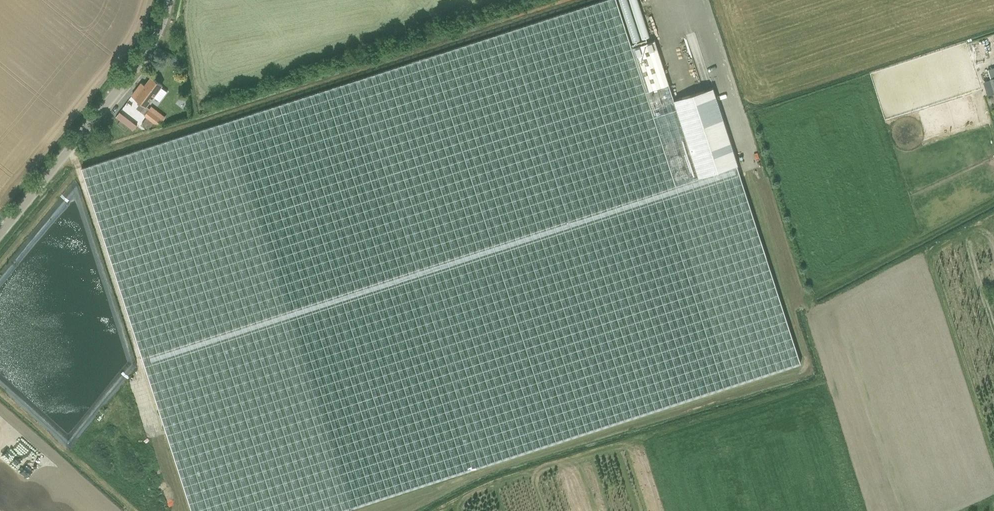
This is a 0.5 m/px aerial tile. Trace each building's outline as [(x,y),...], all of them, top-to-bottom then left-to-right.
[(617,0),(601,0),(356,79),(80,168),(191,510),(341,510),(481,466),(801,363),(740,174),(737,165),(699,177),(674,100),(669,83),(646,91),(632,48),(631,45),(617,0)] [(646,91),(669,83),(655,40),(632,48),(646,91)] [(146,106),(162,85),(151,77),(145,86),(141,83),(132,95),(146,106)] [(699,177),(737,165),(738,165),(713,88),(674,100),(699,177)] [(164,119),(159,115),(150,108),(145,114),(144,116),(147,118),(142,123),(149,129),(154,122),(159,126),(164,119)] [(133,130),(138,123),(120,110),(116,117),(133,130)]
